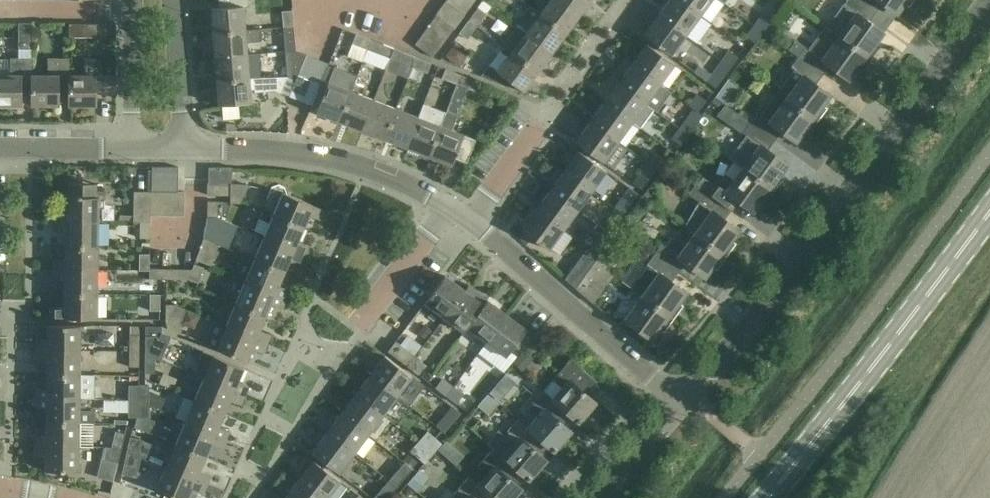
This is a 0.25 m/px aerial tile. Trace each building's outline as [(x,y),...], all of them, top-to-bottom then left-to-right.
[(260,30),(259,28),(244,29),(242,6),(248,6),(247,0),(217,0),(218,8),(210,9),(212,34),(260,30)] [(444,1),(464,15),(474,0),(445,0),(444,1)] [(566,32),(580,12),(563,0),(551,0),(541,13),(566,32)] [(590,0),(563,0),(580,12),(590,0)] [(700,15),(680,0),(670,0),(660,14),(686,34),(700,15)] [(719,0),(680,0),(700,15),(701,14),(712,22),(725,4),(719,0)] [(840,35),(867,55),(883,34),(866,22),(875,11),(861,0),(848,0),(828,27),(840,35)] [(875,11),(881,2),(898,14),(908,0),(861,0),(875,11)] [(435,13),(436,14),(454,27),(464,15),(444,1),(435,13)] [(478,7),(468,21),(476,27),(486,13),(478,7)] [(552,51),(566,32),(541,13),(540,14),(530,7),(524,15),(534,22),(527,33),(552,51)] [(281,28),(292,27),(291,11),(280,11),(281,28)] [(34,14),(35,48),(46,48),(45,13),(34,14)] [(436,14),(429,24),(447,37),(454,27),(436,14)] [(671,55),(686,34),(660,14),(644,35),(671,55)] [(761,17),(755,25),(763,32),(770,23),(761,17)] [(468,21),(459,33),(467,39),(476,27),(468,21)] [(32,86),(32,74),(33,74),(32,23),(19,23),(19,58),(11,58),(11,74),(0,74),(0,105),(20,106),(21,86),(32,86)] [(429,24),(422,34),(440,47),(447,37),(429,24)] [(96,25),(69,25),(69,37),(96,37),(96,25)] [(755,25),(747,35),(747,36),(756,43),(764,33),(763,32),(755,25)] [(283,52),(294,51),(292,27),(281,28),(283,52)] [(260,30),(212,34),(214,57),(246,55),(245,43),(260,41),(260,30)] [(538,71),(552,51),(527,33),(519,43),(512,53),(538,71)] [(414,44),(433,57),(440,47),(422,34),(414,44)] [(368,49),(371,40),(357,35),(353,43),(368,49)] [(806,47),(798,58),(821,74),(828,64),(849,80),(867,55),(840,35),(823,58),(806,47)] [(371,40),(368,49),(382,55),(386,46),(371,40)] [(523,91),(538,71),(512,53),(502,45),(487,64),(523,91)] [(674,66),(663,57),(647,45),(633,63),(661,84),(674,66)] [(409,78),(413,67),(417,58),(394,50),(386,70),(409,78)] [(730,50),(722,60),(732,68),(739,57),(730,50)] [(296,82),(298,76),(302,66),(295,67),(294,51),(283,52),(285,77),(296,82)] [(246,55),(214,57),(216,81),(248,80),(248,78),(246,55)] [(298,76),(309,81),(317,61),(306,56),(302,66),(298,76)] [(431,64),(429,63),(417,58),(413,67),(428,73),(431,64)] [(792,66),(796,69),(779,91),(814,117),(830,95),(814,84),(821,74),(798,58),(792,66)] [(58,86),(69,86),(69,74),(70,74),(70,59),(49,59),(49,74),(33,74),(32,74),(32,86),(31,106),(58,106),(58,86)] [(69,74),(69,86),(69,106),(95,106),(95,85),(116,85),(116,77),(96,77),(96,59),(85,59),(85,74),(70,74),(69,74)] [(458,67),(480,73),(483,65),(461,59),(458,67)] [(700,65),(694,72),(717,88),(732,68),(722,60),(712,74),(700,65)] [(322,80),(328,65),(317,61),(309,81),(320,85),(322,80)] [(671,92),(661,84),(633,63),(619,82),(653,108),(657,111),(671,92)] [(313,104),(319,106),(317,113),(340,121),(351,91),(358,75),(335,66),(328,83),(322,80),(320,85),(313,104)] [(458,84),(461,75),(446,69),(442,78),(458,84)] [(275,78),(274,71),(255,71),(255,78),(255,79),(275,78)] [(461,75),(458,84),(469,89),(472,90),(476,81),(461,75)] [(301,101),(309,81),(298,76),(296,82),(290,96),(290,97),(301,101)] [(250,104),(248,90),(256,90),(256,92),(276,90),(290,96),(296,82),(285,77),(275,78),(255,79),(255,78),(248,78),(248,80),(216,81),(218,106),(250,104)] [(313,106),(313,104),(320,85),(309,81),(301,101),(313,106)] [(640,127),(653,108),(619,82),(605,101),(633,121),(640,127)] [(446,115),(430,156),(452,165),(455,158),(467,162),(476,139),(453,130),(457,119),(469,89),(458,84),(446,115)] [(340,121),(362,130),(374,100),(351,91),(340,121)] [(759,112),(752,123),(773,139),(780,129),(796,141),(814,117),(779,91),(763,114),(759,112)] [(697,94),(690,105),(700,111),(707,100),(697,94)] [(362,130),(386,139),(397,109),(374,100),(362,130)] [(590,121),(618,142),(633,121),(605,101),(590,121)] [(386,139),(407,147),(419,117),(397,109),(386,139)] [(419,117),(407,147),(430,156),(446,115),(434,111),(430,122),(419,117)] [(679,128),(689,135),(697,124),(688,116),(679,128)] [(603,162),(618,142),(590,121),(575,141),(603,162)] [(730,157),(744,167),(771,186),(787,165),(765,149),(773,139),(752,123),(744,132),(747,134),(730,157)] [(689,135),(679,128),(672,138),(681,145),(689,135)] [(565,170),(593,191),(606,172),(579,152),(565,170)] [(655,152),(647,163),(657,170),(665,159),(655,152)] [(649,181),(657,170),(647,163),(639,174),(649,181)] [(179,166),(153,166),(153,191),(163,191),(174,191),(179,191),(179,166)] [(754,210),(771,186),(744,167),(734,181),(731,178),(719,178),(709,192),(731,208),(738,199),(754,210)] [(551,189),(578,210),(593,191),(565,170),(551,189)] [(98,220),(99,208),(104,208),(104,191),(86,190),(86,184),(70,183),(70,196),(66,196),(66,210),(54,210),(54,220),(98,220)] [(208,183),(208,195),(232,196),(232,201),(240,202),(248,184),(208,183)] [(722,219),(731,208),(709,192),(697,183),(690,194),(700,201),(687,225),(723,252),(738,231),(722,219)] [(564,229),(578,210),(551,189),(536,209),(564,229)] [(135,191),(134,221),(141,221),(151,222),(151,215),(151,191),(135,191)] [(151,191),(151,215),(162,215),(163,191),(153,191),(151,191)] [(174,191),(163,191),(162,215),(174,215),(174,191)] [(179,191),(174,191),(174,215),(185,215),(186,191),(179,191)] [(283,192),(275,210),(274,214),(303,227),(309,214),(320,219),(324,210),(283,192)] [(623,196),(615,207),(625,214),(632,203),(623,196)] [(218,202),(208,201),(207,217),(218,216),(218,202)] [(617,225),(625,214),(615,207),(607,218),(617,225)] [(549,249),(564,229),(536,209),(522,228),(549,249)] [(298,240),(303,227),(274,214),(270,224),(260,219),(255,230),(265,235),(264,236),(305,253),(309,245),(298,240)] [(205,238),(220,244),(229,248),(238,226),(218,218),(218,216),(207,217),(207,233),(205,238)] [(98,245),(98,220),(54,220),(54,229),(65,229),(65,245),(98,245)] [(141,221),(141,237),(151,238),(151,222),(141,221)] [(705,276),(723,252),(687,225),(686,227),(695,233),(686,247),(673,237),(666,247),(662,244),(655,254),(677,270),(684,261),(705,276)] [(602,235),(594,247),(602,252),(603,253),(611,242),(602,235)] [(301,263),(305,253),(264,236),(255,259),(284,272),(290,258),(301,263)] [(199,253),(196,260),(212,266),(220,244),(205,238),(199,253)] [(53,268),(98,269),(98,245),(65,245),(65,258),(54,258),(53,268)] [(584,253),(566,278),(576,287),(596,261),(602,252),(594,247),(588,256),(584,253)] [(140,270),(149,270),(150,270),(150,269),(150,254),(140,254),(140,270)] [(633,289),(642,295),(643,294),(670,314),(686,292),(670,280),(677,270),(655,254),(648,263),(633,289)] [(245,281),(287,298),(290,289),(279,284),(284,272),(255,259),(245,281)] [(594,303),(606,287),(615,274),(606,268),(596,261),(576,287),(594,303)] [(192,269),(188,279),(197,282),(203,267),(195,264),(192,269)] [(64,293),(97,293),(98,269),(53,268),(53,278),(64,278),(64,293)] [(169,278),(169,269),(150,269),(150,270),(149,270),(149,278),(169,278)] [(169,269),(169,278),(188,279),(192,269),(169,269)] [(426,301),(446,317),(466,291),(446,275),(426,301)] [(235,304),(266,317),(271,303),(283,308),(287,298),(245,281),(235,304)] [(153,282),(153,293),(165,293),(166,282),(153,282)] [(466,332),(470,327),(469,326),(485,305),(466,291),(446,317),(466,332)] [(97,318),(97,293),(64,293),(64,307),(52,307),(52,317),(97,318)] [(160,310),(161,294),(150,294),(150,310),(160,310)] [(642,295),(637,302),(626,318),(653,338),(670,314),(643,294),(642,295)] [(470,327),(489,341),(509,314),(489,299),(485,305),(469,326),(470,327)] [(189,310),(177,305),(177,304),(166,304),(166,320),(168,328),(180,333),(184,323),(189,310)] [(235,304),(226,326),(267,344),(271,335),(260,330),(266,317),(235,304)] [(189,310),(184,323),(195,328),(201,315),(189,310)] [(528,329),(509,314),(489,341),(508,355),(528,329)] [(36,348),(80,349),(81,325),(48,324),(47,339),(36,339),(36,348)] [(163,334),(163,325),(146,325),(146,335),(163,335),(163,334)] [(263,352),(267,344),(226,326),(216,349),(246,361),(252,348),(263,352)] [(130,332),(130,349),(140,349),(140,333),(130,332)] [(163,335),(146,335),(145,356),(156,356),(162,358),(170,337),(163,334),(163,335)] [(388,350),(404,362),(408,365),(414,357),(415,356),(395,341),(388,350)] [(48,359),(48,372),(80,372),(80,349),(36,348),(36,358),(48,359)] [(140,366),(140,349),(130,349),(130,366),(140,366)] [(523,351),(514,362),(523,371),(533,359),(523,351)] [(156,372),(156,356),(145,356),(145,372),(156,372)] [(213,356),(204,377),(245,394),(249,386),(238,381),(243,368),(213,356)] [(370,375),(397,395),(411,376),(385,356),(370,375)] [(414,357),(408,365),(419,373),(425,365),(414,357)] [(572,359),(559,373),(554,379),(545,390),(554,398),(571,413),(580,421),(597,401),(588,393),(598,382),(572,359)] [(36,387),(35,396),(80,397),(80,372),(48,372),(48,387),(36,387)] [(397,395),(370,375),(356,394),(383,414),(397,395)] [(194,400),(224,412),(230,399),(241,404),(245,394),(204,377),(194,400)] [(447,396),(454,387),(444,379),(437,388),(447,396)] [(498,382),(490,391),(499,400),(507,390),(498,382)] [(139,384),(131,384),(129,384),(129,400),(139,400),(139,384)] [(166,398),(149,391),(149,384),(139,384),(139,400),(149,400),(149,403),(162,409),(166,398)] [(454,387),(447,396),(457,403),(464,394),(454,387)] [(562,423),(571,413),(554,398),(545,390),(530,408),(539,416),(529,428),(546,442),(554,449),(571,430),(562,423)] [(341,413),(368,433),(369,433),(377,439),(391,421),(382,415),(383,414),(356,394),(341,413)] [(47,407),(47,420),(80,421),(96,421),(96,411),(80,411),(80,397),(35,396),(35,406),(47,407)] [(129,416),(139,416),(139,400),(129,400),(129,416)] [(149,416),(149,403),(149,400),(139,400),(139,416),(149,416)] [(224,412),(194,400),(185,422),(226,440),(230,430),(219,426),(224,412)] [(446,433),(454,423),(462,414),(453,407),(437,425),(446,433)] [(368,433),(341,413),(327,432),(354,453),(368,433)] [(35,435),(35,444),(79,445),(80,423),(96,423),(96,421),(80,421),(47,420),(47,435),(35,435)] [(546,442),(529,428),(519,420),(504,437),(514,446),(505,456),(521,470),(530,478),(546,459),(537,451),(546,442)] [(222,449),(226,440),(185,422),(175,445),(206,457),(211,444),(222,449)] [(117,431),(114,445),(122,447),(125,433),(117,431)] [(339,472),(354,453),(327,432),(312,451),(339,472)] [(131,437),(127,452),(137,454),(141,439),(131,437)] [(426,447),(434,453),(442,444),(434,437),(426,447)] [(79,470),(79,451),(79,445),(35,444),(35,455),(47,455),(47,470),(79,470)] [(200,470),(206,457),(175,445),(166,467),(207,484),(211,475),(200,470)] [(104,446),(101,460),(118,464),(120,453),(121,450),(110,448),(104,446)] [(434,453),(426,447),(417,457),(425,464),(434,453)] [(521,470),(505,456),(495,447),(479,467),(488,475),(479,485),(493,497),(512,497),(522,487),(513,479),(521,470)] [(136,478),(141,458),(141,457),(137,456),(137,454),(127,452),(122,474),(136,478)] [(408,453),(403,459),(406,461),(415,468),(419,462),(408,453)] [(329,473),(313,460),(299,479),(324,497),(328,497),(341,481),(329,473)] [(415,468),(406,461),(390,480),(398,487),(415,468)] [(207,484),(166,467),(156,489),(177,497),(188,497),(192,488),(203,493),(207,484)] [(479,485),(470,476),(454,495),(457,497),(493,497),(479,485)] [(299,479),(284,497),(324,497),(299,479)] [(398,487),(390,480),(381,490),(389,497),(398,487)]
